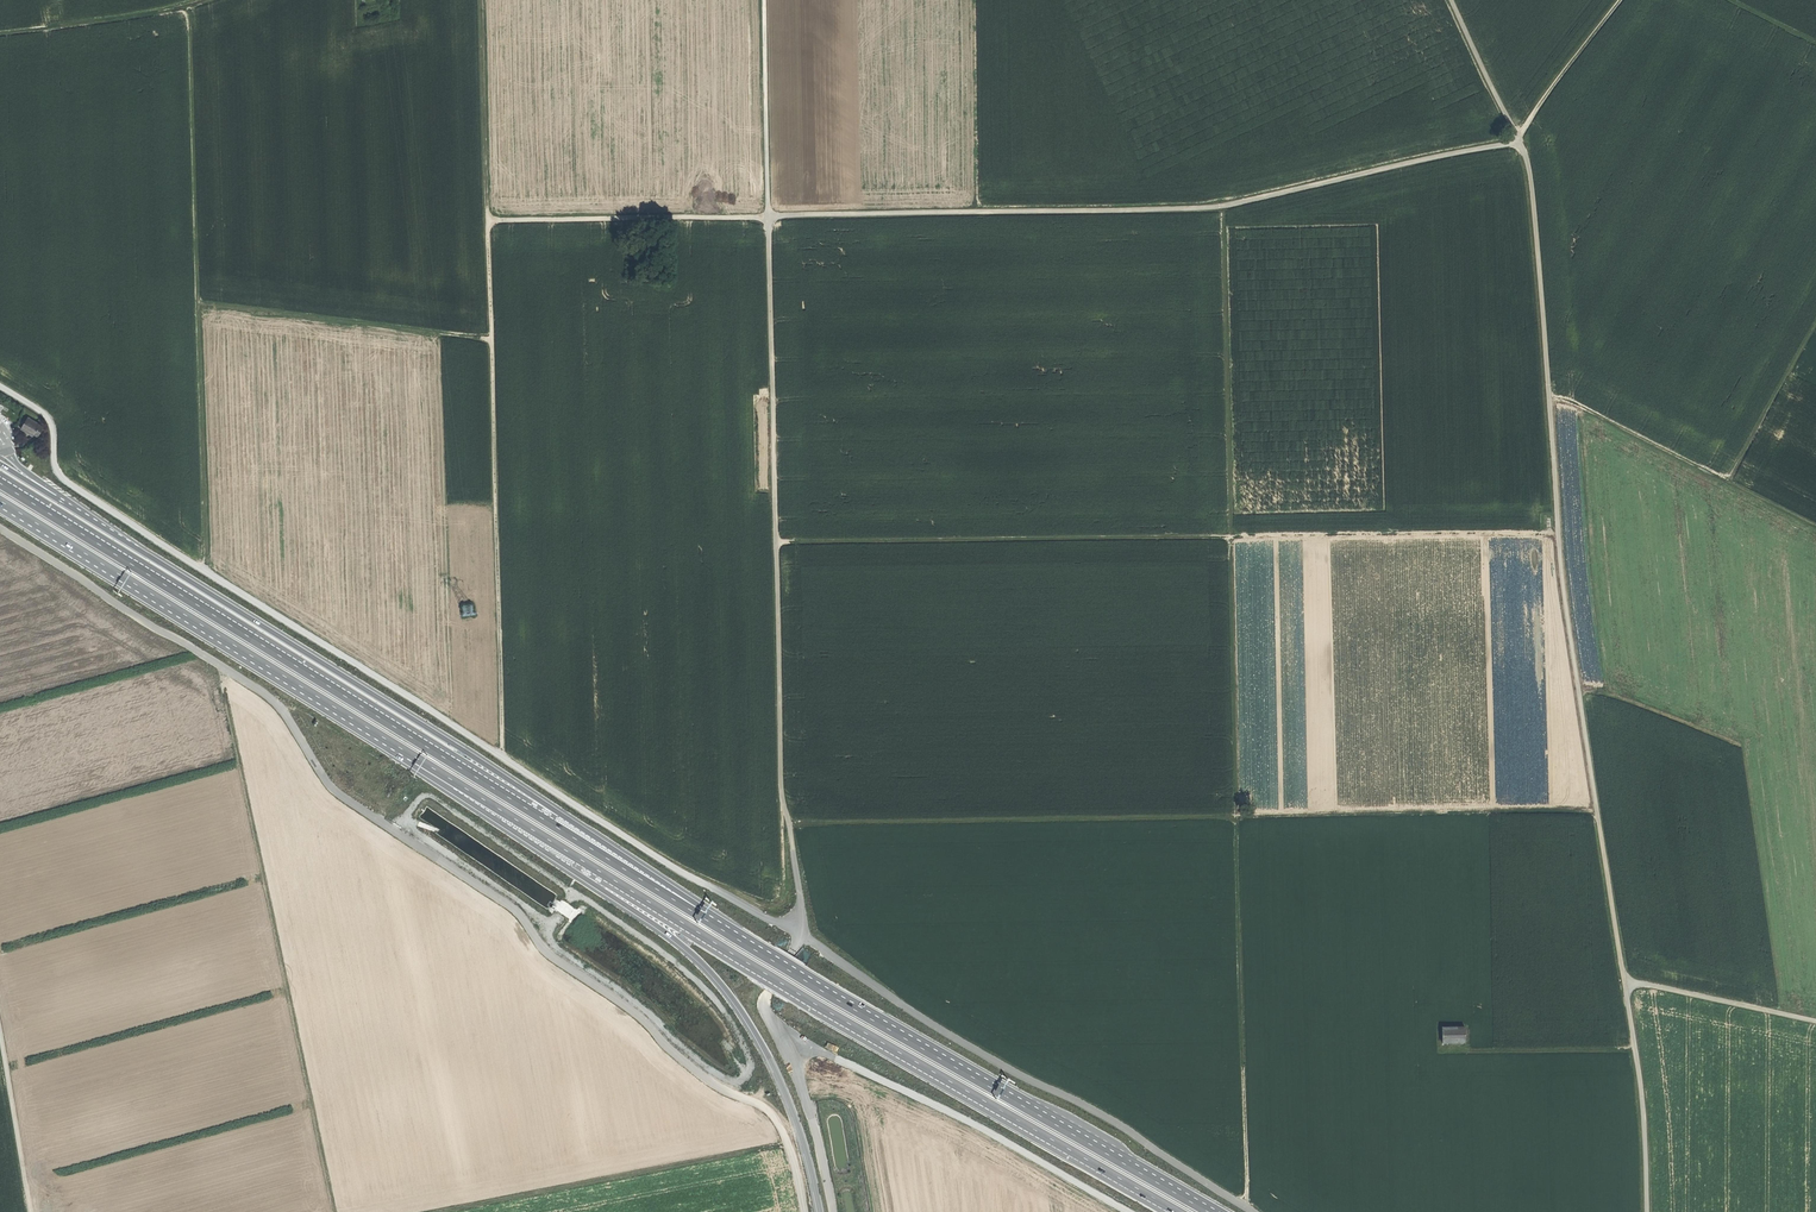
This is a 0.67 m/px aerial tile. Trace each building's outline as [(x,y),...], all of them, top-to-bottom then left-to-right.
[(42,427),(27,419),(21,430),(36,438),(42,427)] [(1464,1027),(1442,1027),(1442,1042),(1464,1042),(1464,1027)]
